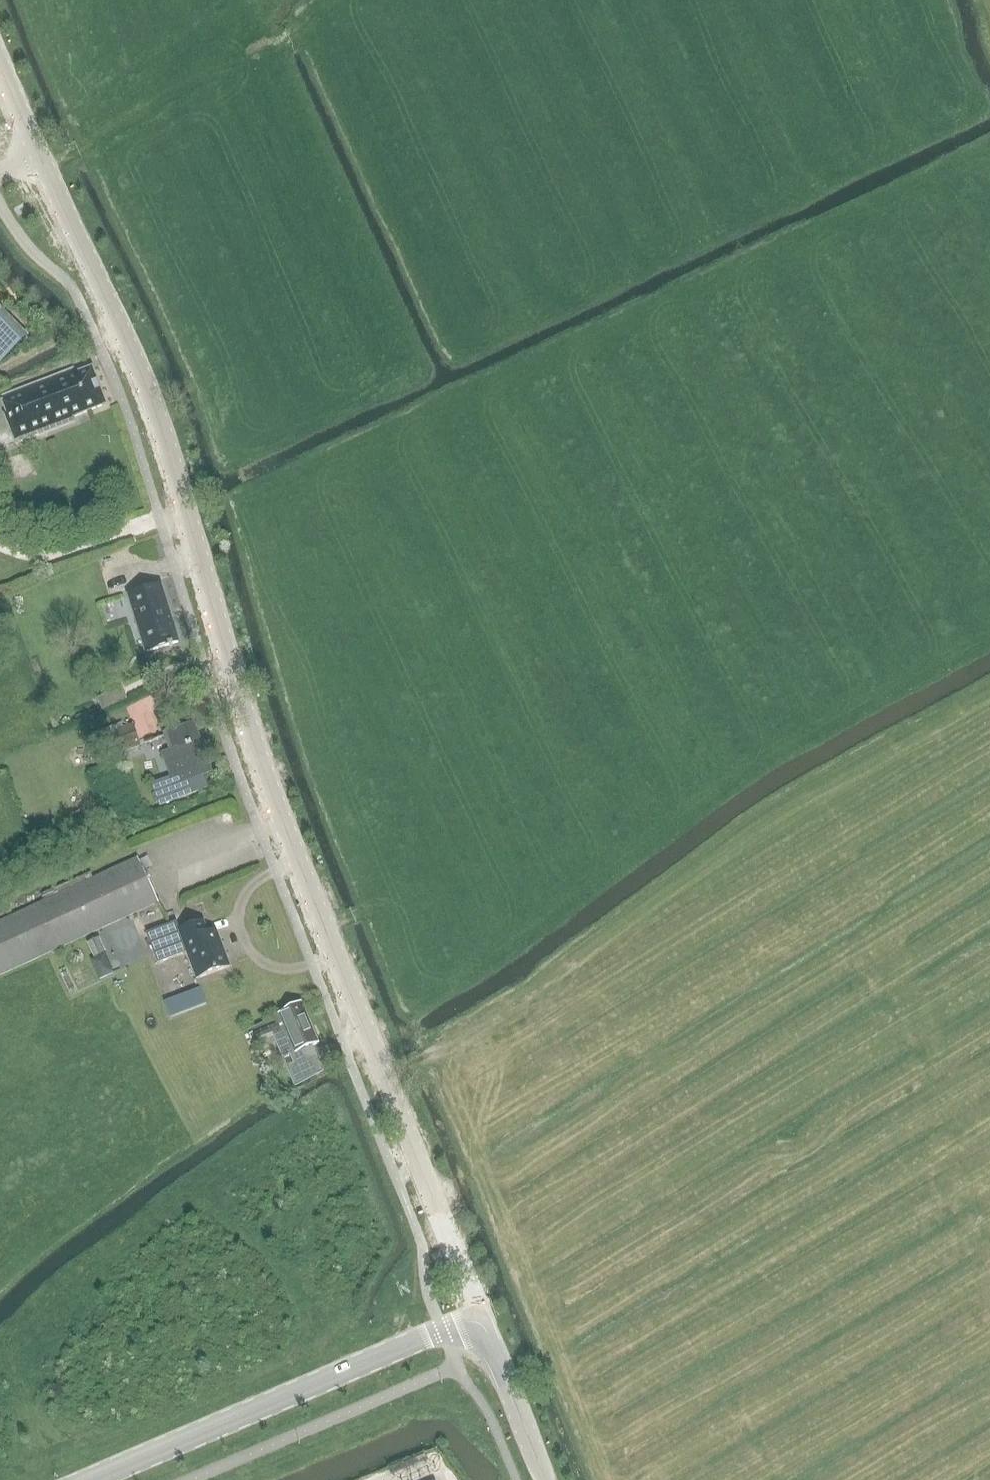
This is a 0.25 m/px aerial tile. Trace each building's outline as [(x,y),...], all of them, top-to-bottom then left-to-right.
[(27,336),(0,309),(0,361),(27,336)] [(4,414),(16,443),(74,421),(72,417),(105,404),(91,368),(75,374),(73,369),(0,398),(2,402),(6,414),(4,414)] [(31,475),(31,465),(13,465),(13,474),(31,475)] [(128,595),(146,652),(178,642),(160,585),(128,595)] [(102,710),(126,699),(121,687),(97,699),(102,710)] [(102,759),(140,745),(133,725),(94,739),(102,759)] [(202,774),(211,771),(200,740),(199,740),(194,725),(164,735),(170,750),(162,753),(170,778),(152,784),(159,805),(207,788),(202,774)] [(158,902),(137,858),(0,922),(0,975),(158,902)] [(208,934),(203,921),(179,930),(176,922),(146,933),(157,963),(186,953),(196,979),(229,966),(216,931),(208,934)] [(99,937),(87,943),(94,959),(104,954),(107,953),(99,937)] [(94,959),(91,960),(100,979),(113,973),(104,954),(94,959)] [(204,990),(167,1001),(172,1018),(209,1007),(204,990)] [(271,1032),(282,1058),(318,1043),(301,1003),(242,1034),(247,1043),(264,1036),(264,1035),(271,1032)] [(317,1057),(294,1066),(301,1082),(322,1070),(317,1057)] [(407,1462),(409,1467),(427,1460),(425,1455),(407,1462)] [(390,1475),(409,1467),(407,1462),(388,1470),(390,1475)]
